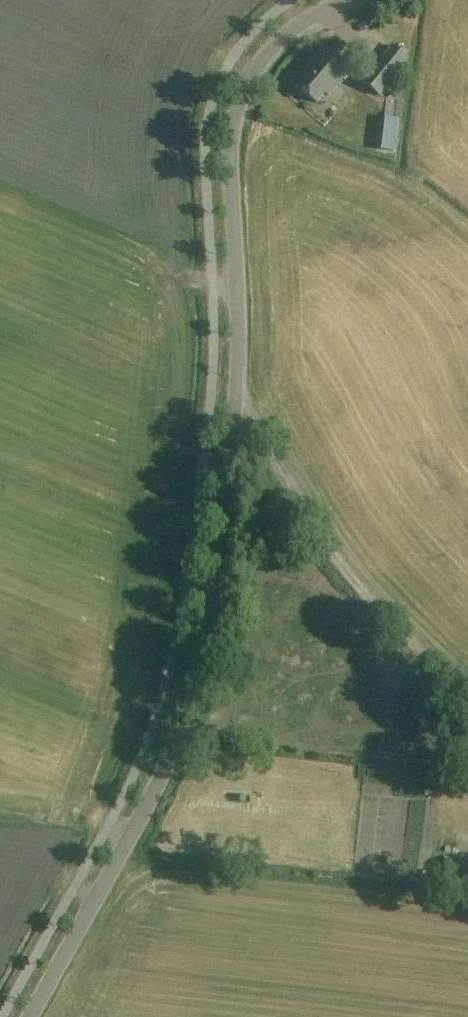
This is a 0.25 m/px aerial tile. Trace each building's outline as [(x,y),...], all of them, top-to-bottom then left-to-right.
[(392,45),(361,80),(380,97),(402,70),(400,68),(408,59),(392,45)] [(329,97),(346,76),(350,70),(324,48),(319,53),(306,69),(309,72),(298,85),(318,102),(325,94),(329,97)]
